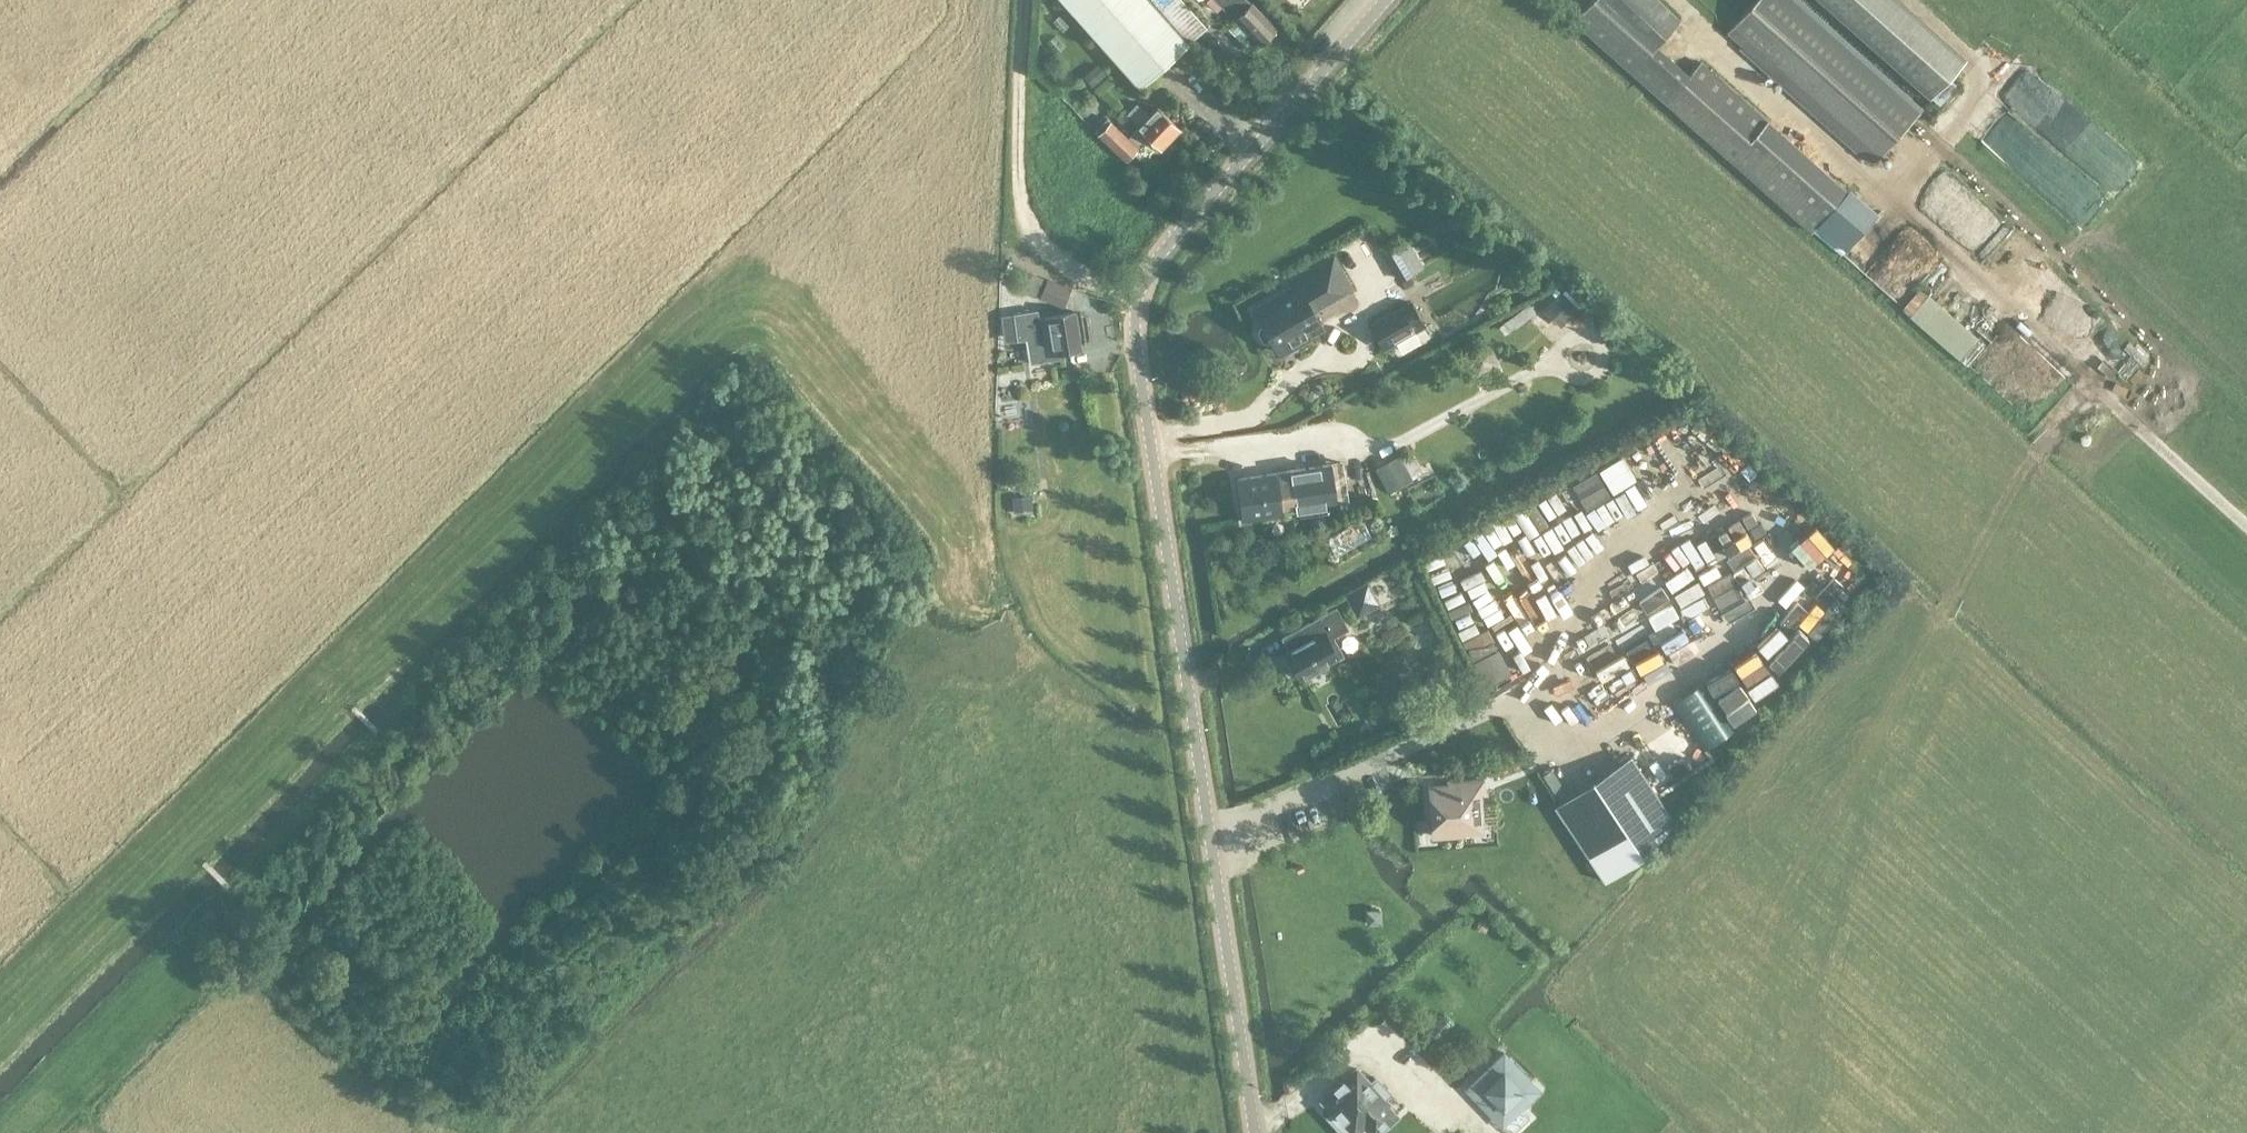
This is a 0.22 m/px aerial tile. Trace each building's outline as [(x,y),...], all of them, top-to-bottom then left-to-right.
[(1149,0),(1062,0),(1138,86),(1187,43),(1149,0)] [(1206,0),(1213,7),(1219,1),(1258,43),(1273,28),(1247,0),(1206,0)] [(1639,79),(1811,232),(1848,190),(1701,59),(1689,73),(1656,44),(1679,18),(1661,0),(1591,0),(1572,19),(1639,79)] [(1920,111),(1796,0),(1755,0),(1726,31),(1874,163),(1920,111)] [(1931,95),(1958,65),(1884,0),(1823,0),(1931,95)] [(1159,148),(1179,127),(1156,106),(1147,115),(1134,103),(1126,113),(1139,125),(1127,137),(1110,120),(1097,134),(1125,160),(1147,136),(1159,148)] [(1420,267),(1407,244),(1387,256),(1400,279),(1420,267)] [(1301,291),(1281,302),(1279,299),(1257,312),(1265,325),(1261,328),(1260,332),(1265,340),(1269,342),(1273,339),(1275,342),(1288,335),(1293,343),(1295,341),(1299,342),(1307,337),(1308,334),(1323,325),(1315,311),(1353,289),(1335,257),(1295,280),(1301,291)] [(1928,287),(1909,307),(1963,355),(1981,335),(1928,287)] [(1542,307),(1560,325),(1578,307),(1559,289),(1542,307)] [(1373,324),(1387,347),(1425,325),(1412,302),(1373,324)] [(1014,315),(1015,322),(1012,322),(1011,314),(1004,314),(1004,313),(999,314),(999,324),(1004,323),(1006,333),(1017,331),(1018,340),(1036,337),(1037,348),(1027,350),(1029,364),(1063,358),(1062,351),(1080,348),(1074,311),(1038,317),(1037,311),(1014,315)] [(1374,467),(1388,491),(1411,478),(1397,454),(1374,467)] [(1243,518),(1337,505),(1331,463),(1237,476),(1243,518)] [(1010,490),(1010,491),(1010,499),(1010,500),(1018,504),(1026,499),(1027,490),(1018,487),(1010,490)] [(1338,552),(1374,533),(1365,517),(1329,536),(1338,552)] [(1797,535),(1803,544),(1795,549),(1806,565),(1835,546),(1818,521),(1797,535)] [(1811,628),(1842,595),(1819,574),(1788,607),(1811,628)] [(1366,583),(1347,594),(1358,613),(1377,603),(1366,583)] [(1295,629),(1302,642),(1287,651),(1301,677),(1341,655),(1332,638),(1343,632),(1331,609),(1295,629)] [(1785,615),(1750,652),(1772,673),(1807,637),(1785,615)] [(1450,640),(1473,682),(1495,671),(1473,628),(1450,640)] [(1726,654),(1705,689),(1715,695),(1736,660),(1726,654)] [(1643,728),(1661,752),(1681,736),(1663,713),(1643,728)] [(1631,754),(1554,805),(1604,881),(1643,855),(1674,820),(1631,754)] [(1429,785),(1433,836),(1462,834),(1462,831),(1483,830),(1483,779),(1449,781),(1448,784),(1429,785)] [(1506,1051),(1466,1088),(1504,1127),(1543,1090),(1506,1051)] [(1322,1100),(1333,1112),(1328,1116),(1345,1132),(1355,1132),(1371,1118),(1381,1129),(1396,1115),(1381,1099),(1385,1095),(1372,1081),(1368,1084),(1354,1069),(1322,1100)]
